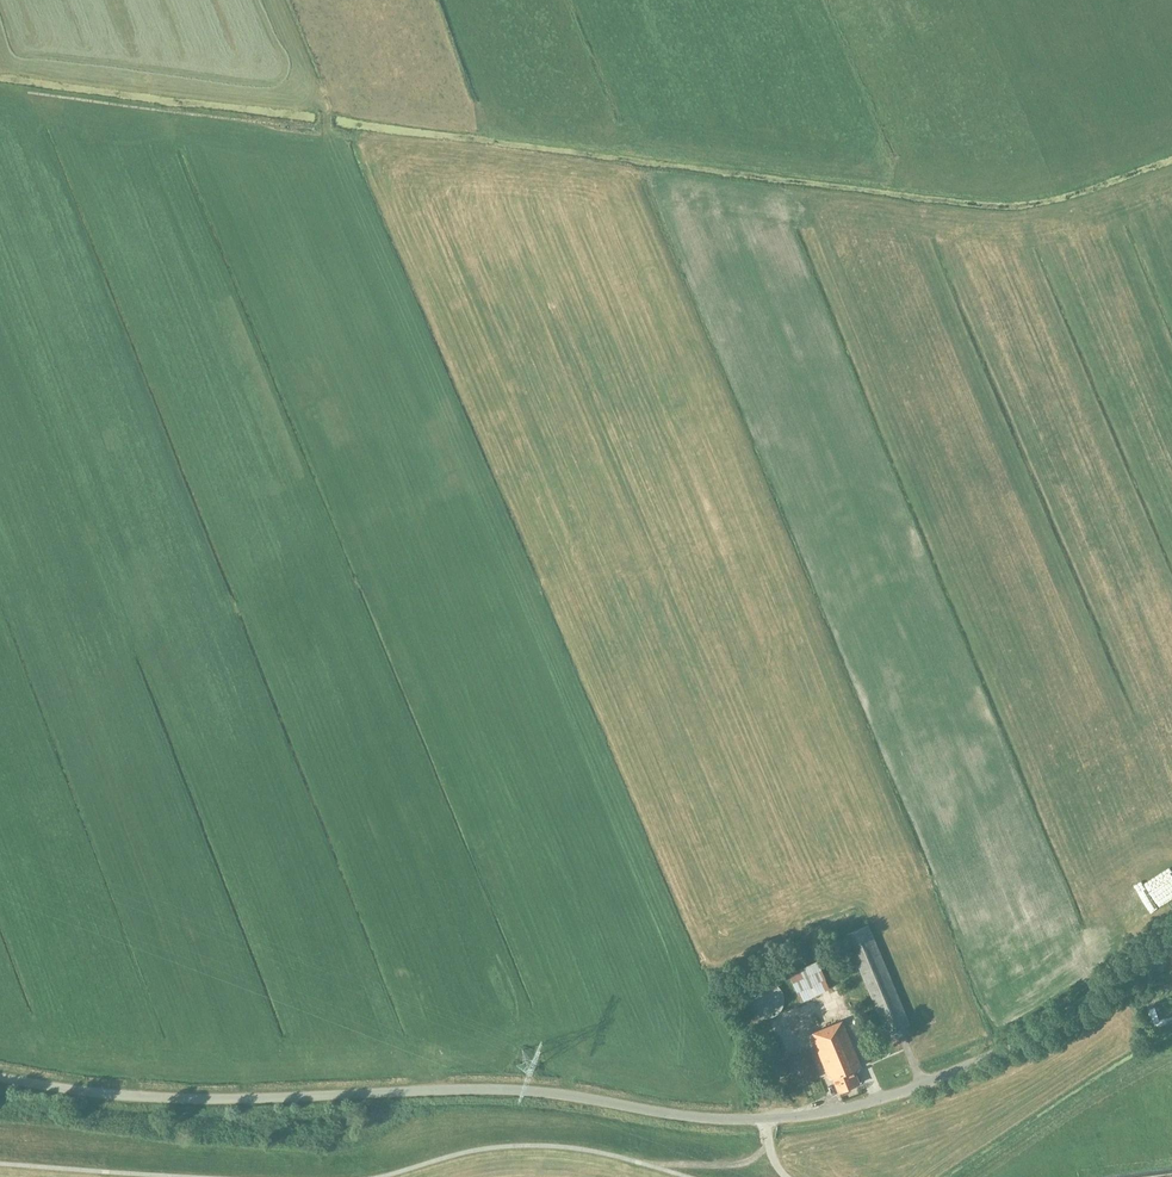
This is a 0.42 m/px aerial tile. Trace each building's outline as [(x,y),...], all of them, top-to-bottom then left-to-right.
[(910,1024),(868,925),(846,934),(888,1034),(910,1024)] [(826,980),(826,979),(818,961),(789,974),(802,1002),(830,988),(826,980)] [(781,1010),(783,1005),(784,999),(783,993),(780,989),(776,985),(770,983),(765,982),(759,984),(754,986),(751,991),(749,996),(748,1002),(750,1007),(753,1012),(757,1015),(762,1018),(768,1018),(773,1017),(778,1014),(781,1010)] [(839,1092),(860,1083),(855,1070),(862,1067),(842,1021),(811,1034),(830,1080),(833,1079),(839,1092)] [(818,1077),(808,1051),(788,1060),(798,1085),(818,1077)]
